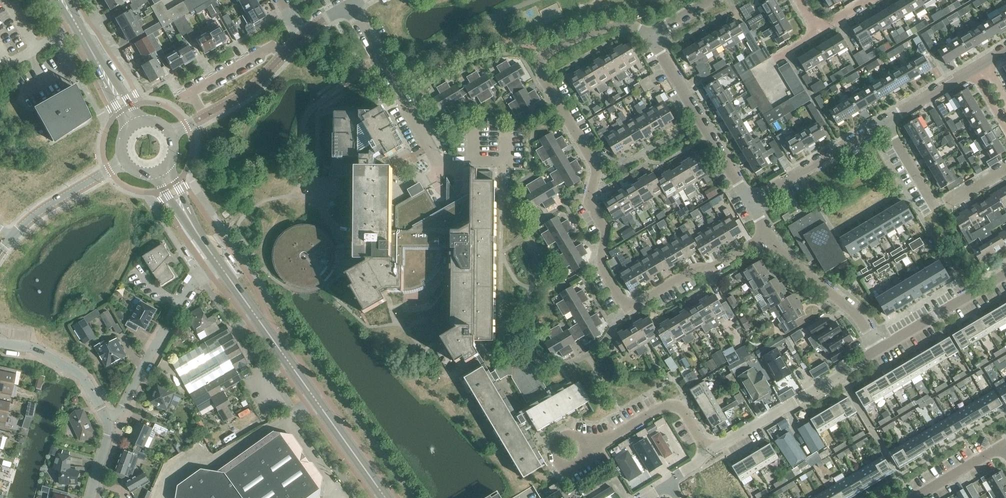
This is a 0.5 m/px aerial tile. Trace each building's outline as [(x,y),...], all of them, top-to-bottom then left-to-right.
[(110,10),(127,0),(104,0),(110,10)] [(147,2),(147,0),(138,0),(131,4),(129,5),(132,10),(147,2)] [(189,12),(194,9),(188,0),(186,0),(183,2),(189,12)] [(194,9),(199,6),(195,0),(188,0),(194,9)] [(217,14),(222,11),(216,0),(210,3),(214,10),(217,14)] [(255,0),(241,0),(238,2),(245,13),(258,6),(255,0)] [(743,15),(750,26),(755,23),(756,23),(762,20),(780,9),(774,0),(769,0),(767,1),(767,0),(763,0),(759,3),(761,5),(760,5),(764,12),(753,19),(745,5),(739,8),(743,15)] [(828,9),(841,1),(841,0),(823,0),(828,9)] [(895,4),(903,18),(913,11),(907,0),(902,0),(895,4)] [(913,11),(924,5),(921,0),(907,0),(913,11)] [(981,5),(978,0),(977,0),(972,3),(975,8),(981,5)] [(150,7),(159,22),(162,27),(172,21),(178,18),(183,15),(189,12),(183,2),(167,11),(161,1),(154,5),(150,7)] [(212,18),(217,15),(217,14),(214,10),(210,3),(209,1),(204,4),(212,18)] [(955,9),(961,6),(958,1),(952,4),(955,9)] [(895,4),(884,11),(892,24),(903,18),(895,4)] [(947,7),(941,10),(945,16),(950,12),(955,9),(952,4),(947,7)] [(261,10),(258,6),(245,13),(241,15),(243,18),(245,18),(248,23),(245,25),(244,26),(244,30),(246,34),(262,25),(259,20),(264,17),(264,16),(266,15),(262,9),(261,10)] [(966,14),(971,11),(967,6),(962,9),(957,12),(960,17),(966,14)] [(786,19),(780,9),(762,20),(764,24),(769,21),(773,27),(786,19)] [(118,25),(121,30),(140,19),(138,14),(133,17),(130,10),(114,19),(118,25)] [(939,19),(945,16),(941,10),(936,14),(939,19)] [(884,11),(873,17),(881,30),(892,24),(884,11)] [(955,21),(960,17),(957,12),(951,15),(955,21)] [(225,23),(231,20),(227,14),(222,17),(225,23)] [(998,33),(1002,31),(1003,33),(1005,31),(1005,23),(1000,14),(990,20),(998,33)] [(195,36),(183,15),(178,18),(186,33),(190,39),(195,36)] [(873,17),(863,23),(870,37),(881,30),(873,17)] [(181,36),(186,33),(178,18),(172,21),(181,36)] [(736,44),(741,42),(738,36),(744,33),(736,20),(735,20),(734,18),(728,22),(729,24),(725,26),(733,39),(736,44)] [(140,19),(121,30),(127,41),(142,33),(139,26),(143,23),(140,19)] [(776,31),(779,37),(776,39),(779,44),(790,38),(787,33),(792,30),(786,19),(773,27),(762,34),(765,39),(772,35),(771,34),(776,31)] [(228,29),(234,26),(231,20),(225,23),(228,29)] [(923,28),(929,25),(926,20),(920,23),(923,28)] [(987,39),(998,33),(990,20),(980,26),(987,39)] [(939,30),(945,26),(942,21),(936,24),(939,30)] [(147,36),(151,33),(162,27),(159,22),(144,31),(147,36)] [(204,28),(214,46),(225,39),(218,26),(215,22),(204,28)] [(754,39),(759,35),(755,30),(758,28),(756,23),(755,23),(750,26),(752,30),(749,31),(754,39)] [(870,37),(863,23),(852,30),(860,43),(862,48),(873,41),(870,37)] [(918,32),(923,28),(920,23),(915,26),(918,32)] [(736,44),(733,39),(725,26),(724,24),(718,28),(719,30),(715,32),(722,45),(725,49),(728,47),(730,48),(736,44)] [(934,33),(939,30),(936,24),(931,28),(934,33)] [(967,29),(969,33),(977,46),(987,39),(980,26),(973,30),(971,27),(967,29)] [(202,52),(203,52),(204,54),(210,50),(209,48),(214,46),(204,28),(199,31),(201,36),(195,39),(202,52)] [(956,35),(959,39),(966,52),(977,46),(969,33),(967,29),(956,35)] [(712,52),(714,55),(718,53),(716,49),(722,45),(715,32),(714,31),(707,35),(708,36),(704,39),(712,52)] [(755,53),(760,50),(756,42),(754,39),(749,31),(744,35),(755,53)] [(927,45),(933,42),(926,31),(921,35),(927,45)] [(154,38),(151,33),(147,36),(146,36),(155,51),(159,60),(164,68),(168,65),(171,70),(183,64),(175,51),(173,46),(162,52),(154,38)] [(902,41),(907,38),(904,33),(899,36),(902,41)] [(837,53),(848,47),(840,34),(830,40),(837,53)] [(150,82),(163,75),(155,62),(159,60),(155,51),(146,36),(135,43),(146,63),(141,66),(144,70),(142,71),(145,77),(147,76),(150,82)] [(896,45),(902,41),(899,36),(893,39),(896,45)] [(175,51),(183,64),(194,57),(184,39),(179,41),(182,47),(175,51)] [(704,39),(694,45),(701,58),(705,64),(709,61),(706,55),(712,52),(704,39)] [(959,39),(948,45),(956,58),(966,52),(959,39)] [(819,46),(827,59),(837,53),(830,40),(819,46)] [(905,50),(911,47),(908,41),(902,45),(905,50)] [(913,61),(921,74),(936,65),(922,42),(918,44),(916,55),(918,58),(913,61)] [(618,48),(629,67),(635,64),(639,71),(644,68),(629,43),(623,47),(622,45),(618,48)] [(701,58),(694,45),(682,52),(683,52),(680,54),(685,60),(687,59),(690,64),(695,62),(701,73),(697,75),(700,80),(711,74),(705,64),(701,58)] [(881,54),(887,51),(883,45),(878,48),(881,54)] [(892,50),(895,56),(905,50),(902,45),(892,50)] [(946,64),(956,58),(948,45),(938,51),(946,64)] [(809,53),(816,66),(827,59),(819,46),(809,53)] [(765,47),(760,50),(766,60),(771,57),(765,47)] [(609,55),(624,80),(628,77),(624,70),(629,67),(618,48),(613,50),(614,52),(609,55)] [(875,57),(881,54),(878,48),(872,52),(875,57)] [(761,63),(766,60),(760,50),(755,53),(761,63)] [(865,64),(870,60),(864,50),(858,53),(865,64)] [(889,59),(895,56),(892,50),(886,54),(889,59)] [(755,53),(750,55),(756,66),(761,63),(755,53)] [(806,72),(816,66),(809,53),(798,59),(806,72)] [(860,67),(865,64),(858,53),(853,56),(860,67)] [(598,59),(610,79),(616,75),(620,82),(624,80),(609,55),(604,58),(603,56),(598,59)] [(745,72),(750,70),(756,66),(750,55),(745,59),(739,62),(745,72)] [(595,64),(590,67),(604,91),(608,89),(604,82),(610,79),(598,59),(594,62),(595,64)] [(721,68),(727,65),(723,60),(718,63),(721,68)] [(874,68),(880,65),(876,60),(871,63),(874,68)] [(507,61),(502,64),(517,89),(523,86),(519,78),(525,74),(518,63),(511,67),(507,61)] [(921,74),(913,61),(902,67),(910,81),(921,74)] [(739,76),(745,72),(739,62),(733,65),(739,76)] [(781,73),(791,67),(788,62),(778,69),(781,73)] [(716,71),(721,68),(718,63),(713,66),(716,71)] [(869,72),(874,68),(871,63),(865,66),(869,72)] [(501,73),(490,80),(494,86),(499,83),(502,88),(507,85),(511,93),(512,93),(517,89),(502,64),(497,67),(501,73)] [(849,73),(855,70),(851,64),(846,68),(849,73)] [(704,88),(711,99),(724,91),(717,81),(733,71),(730,66),(701,83),(704,88)] [(579,71),(590,90),(596,87),(600,94),(604,91),(590,67),(584,70),(583,68),(579,71)] [(781,73),(783,78),(794,72),(791,67),(781,73)] [(910,81),(902,67),(892,74),(900,87),(910,81)] [(753,75),(750,70),(745,72),(739,76),(742,81),(753,75)] [(489,89),(494,86),(490,80),(486,75),(481,78),(477,71),(472,74),(487,100),(493,96),(489,89)] [(570,79),(584,103),(589,101),(585,94),(590,90),(579,71),(574,73),(575,75),(570,79)] [(839,79),(844,76),(841,71),(836,74),(839,79)] [(796,76),(794,72),(783,78),(786,82),(796,76)] [(853,81),(859,77),(856,72),(850,75),(853,81)] [(808,87),(813,83),(807,73),(802,77),(808,87)] [(460,90),(464,96),(469,93),(472,98),(477,96),(481,104),(487,100),(472,74),(467,77),(471,84),(460,90)] [(833,83),(839,79),(836,74),(830,77),(833,83)] [(881,80),(889,93),(900,87),(892,74),(881,80)] [(756,79),(753,75),(742,81),(745,85),(756,79)] [(848,84),(853,81),(850,75),(845,79),(848,84)] [(643,87),(652,81),(649,76),(639,82),(643,87)] [(786,82),(789,87),(799,80),(796,76),(786,82)] [(758,84),(756,79),(745,85),(748,90),(758,84)] [(791,91),(802,85),(799,80),(789,87),(791,91)] [(871,86),(879,99),(889,93),(881,80),(871,86)] [(646,92),(655,86),(652,81),(643,87),(646,92)] [(821,81),(811,87),(815,93),(825,87),(821,81)] [(458,99),(464,96),(460,90),(459,91),(456,85),(451,88),(447,82),(442,85),(457,111),(463,107),(458,99)] [(737,90),(743,87),(739,82),(734,85),(737,90)] [(761,89),(758,84),(748,90),(751,95),(761,89)] [(833,93),(838,90),(835,84),(830,88),(833,93)] [(451,114),(457,111),(442,85),(437,88),(441,95),(434,99),(440,110),(446,106),(451,114)] [(791,91),(794,96),(805,90),(802,85),(791,91)] [(72,88),(35,109),(52,140),(52,141),(72,130),(85,123),(86,122),(87,121),(88,120),(89,117),(88,113),(83,106),(80,101),(81,101),(80,100),(79,98),(72,86),(72,87),(72,88)] [(523,86),(517,89),(512,93),(516,100),(508,104),(511,110),(538,95),(535,90),(528,94),(523,86)] [(868,106),(879,99),(871,86),(860,92),(868,106)] [(764,94),(761,89),(751,95),(752,96),(754,100),(764,94)] [(954,97),(960,107),(973,99),(967,89),(954,97)] [(811,100),(805,90),(794,96),(788,100),(794,110),(811,100)] [(724,91),(711,99),(717,109),(730,101),(724,91)] [(858,112),(868,106),(860,92),(850,99),(858,112)] [(664,102),(668,99),(664,93),(660,95),(655,97),(659,104),(654,107),(665,127),(670,124),(669,122),(674,119),(664,102)] [(767,99),(764,94),(754,100),(755,101),(757,105),(767,99)] [(534,104),(541,100),(538,95),(511,110),(515,116),(523,112),(527,118),(538,111),(534,104)] [(821,109),(826,105),(820,95),(814,98),(821,109)] [(755,101),(754,100),(752,96),(746,99),(749,104),(755,101)] [(770,104),(767,99),(757,105),(758,106),(760,110),(770,104)] [(847,118),(858,112),(850,99),(839,105),(847,118)] [(960,107),(966,117),(979,110),(973,99),(960,107)] [(788,100),(783,103),(789,113),(790,112),(794,110),(788,100)] [(734,108),(730,101),(717,109),(723,120),(736,112),(741,110),(738,105),(734,108)] [(753,110),(755,108),(758,106),(757,105),(755,101),(749,104),(753,110)] [(784,116),(789,113),(783,103),(778,106),(784,116)] [(825,136),(820,127),(825,124),(812,103),(807,106),(817,123),(807,129),(814,142),(825,136)] [(640,116),(634,119),(646,139),(650,136),(649,134),(654,131),(640,106),(638,104),(634,106),(640,116)] [(644,104),(640,106),(654,131),(660,128),(661,130),(665,127),(654,107),(648,111),(644,104)] [(773,109),(770,104),(760,110),(763,115),(773,109)] [(943,117),(949,114),(942,104),(937,107),(943,117)] [(837,124),(847,118),(839,105),(829,111),(837,124)] [(773,109),(763,115),(769,125),(784,116),(778,106),(773,109)] [(355,259),(355,270),(346,275),(346,276),(350,274),(356,285),(350,288),(350,289),(354,287),(360,298),(357,300),(357,301),(361,300),(367,310),(363,312),(364,313),(386,301),(382,293),(386,291),(388,291),(388,292),(389,292),(390,289),(402,289),(402,293),(403,293),(403,291),(406,291),(408,291),(411,290),(413,290),(416,289),(418,289),(420,288),(423,287),(425,286),(426,286),(423,282),(425,281),(427,279),(429,278),(430,277),(432,275),(435,272),(437,268),(438,268),(434,265),(435,263),(436,261),(437,259),(438,257),(438,255),(439,252),(439,250),(439,248),(451,248),(451,207),(440,213),(426,189),(397,205),(397,206),(396,207),(396,209),(390,209),(390,169),(391,169),(391,167),(372,167),(372,159),(381,159),(386,157),(386,158),(405,147),(383,108),(371,115),(370,114),(368,114),(368,113),(333,113),(333,175),(329,175),(329,176),(357,176),(356,251),(355,251),(355,259)] [(935,122),(940,119),(934,108),(929,112),(935,122)] [(986,120),(979,110),(966,117),(973,128),(986,120)] [(620,118),(635,143),(640,139),(641,141),(646,139),(634,119),(628,123),(622,111),(618,113),(620,118)] [(736,112),(723,120),(729,130),(742,122),(736,112)] [(788,121),(793,118),(790,112),(789,113),(784,116),(788,121)] [(615,131),(626,150),(631,148),(629,146),(635,143),(620,118),(617,120),(621,127),(615,131)] [(904,126),(910,137),(923,129),(917,118),(904,126)] [(759,127),(765,124),(761,119),(756,122),(759,127)] [(938,127),(944,124),(940,119),(935,122),(938,127)] [(949,128),(955,124),(952,119),(946,122),(949,128)] [(973,128),(979,138),(992,131),(986,120),(973,128)] [(749,133),(742,122),(729,130),(736,141),(749,133)] [(762,132),(768,129),(765,124),(759,127),(762,132)] [(952,133),(958,130),(955,124),(949,128),(952,133)] [(620,151),(622,153),(626,150),(615,131),(609,134),(605,127),(596,132),(601,139),(604,137),(615,154),(620,151)] [(804,149),(814,142),(807,129),(796,135),(796,136),(804,149)] [(923,129),(910,137),(916,147),(929,139),(923,129)] [(781,133),(776,136),(786,153),(791,151),(793,155),(804,149),(796,136),(796,135),(794,131),(790,134),(792,138),(786,142),(781,133)] [(979,138),(985,149),(998,141),(992,131),(979,138)] [(555,140),(551,133),(540,140),(543,146),(536,151),(539,157),(565,141),(562,136),(555,140)] [(736,141),(742,151),(755,143),(755,144),(760,141),(758,137),(753,140),(749,133),(736,141)] [(947,143),(953,139),(950,134),(944,137),(947,143)] [(916,147),(923,158),(936,150),(929,139),(916,147)] [(950,148),(956,145),(953,139),(947,143),(950,148)] [(772,149),(778,146),(774,140),(769,143),(772,148),(772,149)] [(962,148),(967,145),(964,140),(959,143),(962,148)] [(551,158),(555,165),(561,162),(559,159),(564,155),(561,150),(568,146),(565,141),(539,157),(543,162),(551,158)] [(761,154),(766,151),(760,141),(755,144),(755,143),(742,151),(748,162),(761,154)] [(998,141),(985,149),(991,159),(986,162),(989,168),(1002,160),(999,155),(1004,152),(998,141)] [(965,154),(970,150),(967,145),(962,148),(965,154)] [(761,154),(748,162),(755,173),(757,175),(763,171),(762,169),(768,165),(764,159),(774,152),(778,159),(784,156),(778,146),(772,149),(772,148),(766,151),(761,154)] [(923,158),(929,168),(942,160),(936,150),(923,158)] [(561,162),(555,165),(558,170),(550,174),(553,180),(579,165),(576,160),(569,164),(564,155),(559,159),(561,162)] [(960,164),(965,160),(962,155),(956,158),(960,164)] [(971,164),(977,161),(973,156),(968,159),(971,164)] [(711,181),(697,157),(691,160),(690,158),(685,161),(697,181),(703,177),(707,184),(711,181)] [(935,178),(948,171),(948,170),(942,160),(929,168),(935,178)] [(691,193),(695,191),(691,184),(697,181),(685,161),(681,164),(682,165),(677,169),(691,193)] [(579,165),(553,180),(557,186),(565,182),(568,188),(580,181),(576,174),(582,170),(579,165)] [(978,165),(973,168),(977,174),(982,171),(978,165)] [(453,206),(452,206),(451,248),(451,249),(452,249),(451,327),(457,327),(457,328),(441,338),(456,363),(464,358),(466,362),(466,363),(480,355),(475,347),(475,341),(494,341),(495,181),(492,181),(492,172),(477,172),(477,169),(472,169),(471,169),(471,195),(458,203),(454,196),(455,198),(450,200),(449,199),(453,206)] [(691,193),(677,169),(672,172),(670,170),(666,173),(677,192),(683,189),(687,196),(691,193)] [(941,189),(946,186),(949,191),(964,183),(960,177),(957,179),(951,169),(948,170),(948,171),(935,178),(941,189)] [(658,180),(653,173),(648,177),(647,175),(642,177),(654,197),(659,193),(663,200),(664,200),(668,206),(671,204),(667,198),(668,198),(658,180)] [(671,205),(676,202),(672,195),(677,192),(666,173),(661,175),(663,177),(658,180),(668,198),(667,198),(671,204),(671,205)] [(546,185),(541,177),(536,180),(551,206),(556,203),(552,196),(558,193),(554,188),(557,186),(553,180),(546,185)] [(648,210),(652,207),(648,200),(654,197),(642,177),(638,180),(639,182),(634,185),(648,210)] [(542,202),(546,209),(551,206),(536,180),(526,186),(531,194),(527,196),(526,196),(533,208),(542,202)] [(648,210),(634,185),(628,188),(627,186),(623,189),(634,209),(640,205),(646,216),(650,213),(648,210)] [(526,186),(522,188),(527,196),(531,194),(526,186)] [(632,227),(636,224),(629,212),(634,209),(623,189),(618,192),(619,194),(614,197),(629,221),(632,227)] [(712,197),(708,190),(704,192),(709,199),(711,198),(712,197)] [(1002,206),(1003,208),(1005,206),(1005,201),(999,190),(990,196),(991,198),(985,201),(1000,225),(1005,222),(1005,219),(1004,215),(1002,216),(997,209),(1002,206)] [(620,217),(624,224),(629,221),(614,197),(609,200),(607,198),(603,201),(614,221),(620,217)] [(893,207),(904,224),(913,218),(903,201),(893,207)] [(980,204),(978,203),(969,208),(977,223),(982,220),(981,218),(986,215),(991,223),(988,224),(992,230),(1000,225),(985,201),(980,204)] [(689,211),(686,206),(676,212),(680,218),(687,213),(689,211)] [(895,229),(904,224),(893,207),(885,212),(895,229)] [(721,221),(733,240),(737,238),(736,236),(742,232),(727,208),(723,211),(727,218),(721,221)] [(977,223),(969,208),(959,214),(960,216),(954,220),(968,244),(976,239),(973,234),(971,235),(966,227),(971,224),(972,226),(977,223)] [(693,219),(701,215),(697,209),(690,213),(693,219)] [(818,209),(805,216),(788,227),(809,262),(816,258),(825,273),(847,260),(825,223),(826,222),(818,209)] [(885,212),(876,217),(886,234),(895,229),(885,212)] [(785,221),(791,218),(788,213),(782,216),(785,221)] [(549,230),(541,234),(545,240),(571,225),(568,220),(561,224),(557,217),(545,223),(549,230)] [(727,241),(728,243),(733,240),(721,221),(715,224),(711,217),(707,220),(711,227),(722,244),(727,241)] [(878,240),(886,234),(876,217),(867,222),(878,240)] [(658,230),(665,226),(662,221),(655,225),(658,230)] [(702,233),(696,236),(688,222),(684,225),(688,232),(698,249),(702,256),(707,253),(709,255),(713,252),(702,233)] [(867,222),(858,228),(869,245),(878,240),(867,222)] [(988,224),(981,229),(995,253),(1001,250),(1002,252),(1005,249),(1005,236),(1003,231),(998,234),(999,236),(994,239),(990,231),(992,230),(988,224)] [(564,243),(570,239),(567,234),(574,230),(571,225),(545,240),(548,246),(556,242),(561,249),(566,246),(564,243)] [(678,238),(689,257),(694,254),(693,252),(698,249),(688,232),(684,225),(680,227),(684,234),(678,238)] [(314,228),(312,227),(310,227),(308,226),(306,226),(304,226),(302,226),(299,226),(297,227),(295,227),(293,228),(294,229),(295,231),(293,231),(291,232),(289,233),(288,235),(286,236),(284,237),(283,239),(282,240),(280,239),(280,238),(279,240),(278,242),(277,244),(276,246),(275,248),(275,250),(274,252),(274,254),(274,256),(274,258),(275,258),(277,258),(277,260),(277,262),(278,264),(278,266),(279,268),(280,270),(281,271),(282,273),(280,274),(281,276),(282,278),(284,279),(285,280),(287,282),(289,283),(291,284),(293,285),(295,285),(297,286),(297,285),(297,283),(299,284),(301,284),(303,284),(306,284),(308,284),(310,284),(311,283),(313,283),(314,285),(314,286),(316,285),(318,284),(320,283),(322,282),(323,281),(325,279),(326,278),(328,276),(329,274),(330,273),(331,271),(332,269),(344,274),(344,273),(345,273),(346,275),(355,270),(355,259),(345,259),(345,249),(346,249),(334,251),(334,247),(334,246),(333,246),(328,237),(328,238),(326,239),(324,236),(321,234),(319,233),(316,232),(313,230),(314,228)] [(633,227),(621,233),(624,239),(635,233),(633,227)] [(711,227),(702,233),(713,252),(718,249),(717,247),(722,244),(711,227)] [(858,228),(850,233),(860,250),(869,245),(858,228)] [(995,253),(981,229),(973,234),(976,239),(979,238),(983,246),(978,249),(977,247),(972,250),(981,264),(991,258),(990,257),(995,253)] [(850,233),(840,238),(851,256),(860,250),(850,233)] [(670,269),(674,266),(673,264),(678,261),(668,243),(664,236),(660,239),(664,246),(658,249),(670,269)] [(678,238),(668,243),(678,261),(684,258),(685,260),(689,257),(678,238)] [(575,248),(570,239),(564,243),(566,246),(561,249),(563,253),(555,258),(559,264),(585,249),(582,244),(575,248)] [(167,267),(164,262),(170,256),(164,245),(162,245),(143,257),(161,285),(163,285),(174,278),(174,276),(169,268),(169,267),(168,267),(167,267)] [(659,273),(664,269),(665,271),(670,269),(658,249),(653,253),(649,246),(644,248),(659,273)] [(617,247),(609,252),(612,258),(621,253),(617,247)] [(644,248),(640,251),(644,258),(639,261),(650,280),(655,278),(654,276),(659,273),(644,248)] [(581,258),(588,254),(585,249),(559,264),(563,270),(570,265),(574,271),(585,265),(581,258)] [(639,261),(633,264),(629,257),(625,260),(639,284),(645,281),(646,283),(650,280),(639,261)] [(619,273),(630,292),(635,289),(634,287),(639,284),(625,260),(621,262),(625,269),(619,273)] [(939,261),(929,267),(940,284),(949,279),(939,261)] [(744,276),(748,282),(767,270),(764,266),(762,267),(759,262),(735,276),(737,280),(744,276)] [(929,267),(921,272),(931,289),(940,284),(929,267)] [(749,289),(752,293),(771,281),(768,276),(770,275),(767,270),(748,282),(751,288),(749,289)] [(921,272),(912,277),(922,295),(931,289),(921,272)] [(912,277),(903,282),(914,300),(922,295),(912,277)] [(776,278),(771,281),(752,293),(754,297),(761,293),(764,299),(784,287),(781,282),(779,284),(776,278)] [(914,300),(903,282),(894,288),(905,305),(914,300)] [(564,300),(556,304),(560,310),(586,295),(583,290),(576,294),(572,287),(560,293),(564,300)] [(764,313),(769,310),(769,309),(788,298),(785,293),(787,291),(784,287),(764,299),(768,304),(761,308),(764,313)] [(894,288),(886,293),(896,310),(905,305),(894,288)] [(886,293),(877,298),(887,316),(896,310),(886,293)] [(708,296),(704,299),(715,318),(716,318),(725,313),(729,319),(734,316),(726,302),(721,305),(715,294),(709,298),(708,296)] [(586,295),(560,310),(563,316),(571,312),(575,319),(581,315),(580,313),(585,309),(582,304),(589,300),(586,295)] [(736,303),(736,302),(732,295),(727,299),(731,305),(736,303)] [(778,317),(781,315),(801,304),(798,299),(796,300),(793,295),(788,298),(769,309),(769,310),(771,314),(775,311),(778,317)] [(716,318),(715,318),(704,299),(699,301),(700,303),(695,306),(710,331),(714,328),(715,328),(718,327),(719,325),(720,325),(716,318)] [(141,302),(131,320),(129,319),(126,325),(136,331),(140,326),(145,329),(146,329),(146,328),(150,321),(151,321),(152,318),(156,311),(157,310),(156,309),(156,310),(142,302),(141,301),(141,302)] [(780,329),(782,328),(786,334),(803,324),(800,318),(805,315),(801,309),(803,308),(801,304),(781,315),(778,317),(781,323),(778,325),(780,329)] [(705,333),(710,331),(695,306),(690,309),(688,308),(684,310),(696,330),(701,326),(705,333)] [(186,315),(197,335),(201,333),(204,338),(220,329),(212,316),(208,319),(201,307),(186,315)] [(1005,323),(1005,320),(999,308),(990,313),(998,328),(1005,323)] [(574,334),(600,319),(597,313),(590,317),(585,309),(580,313),(581,315),(575,319),(578,323),(570,328),(571,329),(570,329),(574,334)] [(681,315),(675,318),(690,343),(694,340),(690,333),(696,330),(684,310),(679,313),(681,315)] [(109,329),(116,325),(107,311),(100,315),(109,329)] [(980,319),(989,333),(998,328),(990,313),(980,319)] [(656,329),(649,317),(643,321),(642,319),(638,322),(649,341),(655,338),(659,344),(663,342),(656,330),(656,329)] [(669,319),(664,322),(676,341),(682,338),(686,345),(690,343),(675,318),(670,321),(669,319)] [(85,344),(96,337),(84,319),(73,326),(85,344)] [(596,328),(603,324),(600,319),(574,334),(577,340),(585,335),(589,341),(600,335),(596,328)] [(980,339),(989,333),(980,319),(971,324),(980,339)] [(815,334),(822,345),(842,333),(842,332),(835,322),(825,328),(820,321),(809,328),(813,336),(815,334)] [(629,329),(644,354),(648,351),(644,344),(649,341),(638,322),(633,324),(634,326),(629,329)] [(676,341),(664,322),(660,325),(661,326),(656,329),(656,330),(663,342),(670,354),(674,352),(670,345),(676,341)] [(980,339),(971,324),(962,330),(970,344),(980,339)] [(230,332),(228,328),(226,325),(220,329),(204,338),(200,340),(202,345),(197,348),(169,364),(187,396),(205,386),(235,369),(236,370),(246,364),(247,361),(237,345),(238,345),(231,333),(230,332)] [(574,334),(570,329),(564,333),(559,325),(553,329),(568,354),(573,351),(569,345),(577,340),(574,334)] [(568,354),(553,329),(547,332),(552,340),(545,343),(552,355),(559,351),(563,357),(568,354)] [(644,354),(629,329),(624,332),(622,331),(618,333),(621,339),(616,342),(622,352),(627,349),(629,353),(635,349),(640,356),(644,354)] [(799,330),(791,336),(795,342),(804,337),(799,330)] [(829,347),(833,353),(829,355),(833,362),(846,355),(842,348),(853,341),(846,330),(842,332),(842,333),(822,345),(820,346),(822,351),(829,347)] [(960,350),(970,344),(962,330),(952,336),(960,350)] [(793,356),(798,353),(797,350),(789,336),(784,339),(791,353),(793,356)] [(756,352),(759,358),(785,343),(782,337),(756,352)] [(958,352),(949,337),(940,343),(948,357),(958,352)] [(116,338),(106,344),(104,341),(95,346),(106,367),(126,356),(116,338)] [(948,357),(940,343),(930,348),(939,363),(948,357)] [(747,345),(736,352),(740,360),(751,353),(747,345)] [(939,363),(930,348),(921,354),(930,368),(939,363)] [(726,362),(720,351),(717,353),(713,355),(719,366),(726,362)] [(730,365),(740,360),(735,352),(725,358),(730,365)] [(746,362),(755,358),(753,353),(752,354),(744,358),(746,362)] [(798,365),(799,364),(803,362),(798,353),(793,356),(798,365)] [(778,354),(766,360),(779,383),(790,377),(778,354)] [(920,374),(930,368),(921,354),(911,360),(920,374)] [(728,367),(731,373),(732,374),(748,366),(746,362),(744,358),(740,360),(730,365),(728,367)] [(911,380),(920,374),(911,360),(902,365),(911,380)] [(814,379),(830,370),(825,362),(810,372),(814,379)] [(575,384),(573,381),(571,382),(569,383),(548,395),(545,388),(546,387),(532,363),(512,364),(512,378),(527,403),(530,402),(532,405),(525,409),(525,410),(516,416),(498,386),(496,383),(496,382),(495,381),(500,379),(500,380),(501,380),(508,376),(508,364),(495,364),(495,371),(495,370),(495,371),(495,372),(491,374),(489,370),(489,371),(486,365),(483,367),(464,378),(470,387),(472,386),(476,393),(474,394),(485,412),(486,411),(490,418),(489,419),(499,437),(501,436),(505,443),(504,444),(514,462),(516,461),(520,468),(518,469),(524,478),(527,476),(543,467),(539,461),(541,459),(525,432),(526,431),(529,429),(531,433),(531,434),(532,433),(531,432),(537,429),(538,430),(538,431),(587,402),(588,401),(577,382),(575,384)] [(901,385),(911,380),(902,365),(893,371),(901,385)] [(13,384),(16,370),(22,372),(22,371),(0,367),(0,382),(13,384)] [(225,422),(233,417),(226,406),(231,403),(224,391),(242,380),(236,370),(235,369),(205,386),(187,396),(194,408),(208,400),(221,424),(225,422)] [(752,371),(740,378),(755,403),(769,395),(767,391),(772,388),(764,376),(757,380),(752,371)] [(892,391),(901,385),(893,371),(884,376),(892,391)] [(892,391),(884,376),(874,382),(883,396),(892,391)] [(1005,403),(1005,383),(1003,379),(994,384),(997,388),(996,389),(1005,403)] [(690,390),(696,400),(710,391),(704,381),(690,390)] [(0,382),(0,396),(10,398),(13,384),(0,382)] [(883,396),(874,382),(865,387),(874,402),(883,396)] [(176,392),(157,384),(149,403),(168,411),(176,392)] [(864,407),(874,402),(865,387),(855,393),(864,407)] [(782,401),(796,396),(794,389),(779,394),(782,401)] [(984,396),(992,411),(1002,405),(994,390),(984,396)] [(701,409),(716,400),(710,391),(696,400),(701,409)] [(7,413),(10,398),(0,396),(0,411),(7,413)] [(974,402),(983,416),(991,411),(992,411),(984,396),(974,402)] [(721,410),(707,418),(712,428),(727,419),(729,417),(730,414),(729,411),(729,410),(744,401),(742,397),(736,400),(721,410)] [(848,397),(839,403),(847,417),(857,412),(848,397)] [(707,418),(721,410),(716,400),(701,409),(707,418)] [(974,402),(965,407),(974,422),(975,421),(983,416),(974,402)] [(838,423),(847,417),(839,403),(829,408),(838,423)] [(974,422),(965,407),(956,413),(965,427),(974,422)] [(829,428),(838,423),(829,408),(820,414),(829,428)] [(89,439),(95,433),(84,410),(75,411),(69,417),(80,440),(89,439)] [(10,428),(4,427),(7,413),(0,411),(0,426),(10,428)] [(965,427),(956,413),(946,418),(955,433),(964,428),(965,427)] [(819,434),(829,428),(820,414),(810,420),(819,434)] [(657,428),(666,423),(663,418),(654,423),(657,428)] [(955,433),(946,418),(937,424),(946,439),(947,438),(955,433)] [(781,431),(790,426),(786,419),(777,424),(781,431)] [(657,429),(657,428),(654,423),(646,428),(649,434),(657,429)] [(165,437),(168,429),(155,424),(153,430),(138,424),(130,441),(143,446),(149,448),(153,438),(148,436),(150,430),(165,437)] [(812,424),(800,431),(814,454),(826,447),(812,424)] [(937,424),(928,429),(936,444),(946,439),(937,424)] [(639,439),(648,433),(645,428),(636,434),(639,439)] [(919,435),(927,449),(935,444),(936,445),(936,444),(928,429),(919,435)] [(202,469),(178,486),(176,497),(319,497),(320,497),(323,481),(289,434),(274,432),(274,431),(217,472),(202,469)] [(793,432),(777,442),(793,468),(809,458),(793,432)] [(2,436),(8,437),(0,434),(0,443),(2,436)] [(675,455),(661,434),(652,439),(666,460),(675,455)] [(909,440),(918,455),(919,455),(919,454),(927,449),(919,435),(909,440)] [(621,450),(630,444),(627,439),(618,445),(621,450)] [(909,440),(900,446),(909,461),(918,455),(909,440)] [(647,443),(636,449),(645,465),(657,459),(647,443)] [(769,464),(779,458),(770,444),(760,449),(769,464)] [(899,466),(900,465),(908,461),(909,461),(900,446),(890,452),(899,466)] [(645,475),(629,449),(615,457),(630,483),(645,475)] [(760,469),(769,464),(760,449),(751,455),(760,469)] [(814,465),(817,464),(816,462),(821,459),(822,459),(827,456),(831,454),(828,449),(818,454),(817,453),(810,457),(814,465)] [(78,484),(78,478),(80,472),(72,469),(71,470),(70,469),(70,456),(70,452),(62,450),(62,455),(58,454),(53,469),(60,471),(60,484),(77,484),(78,485),(78,484)] [(139,457),(122,451),(114,471),(117,472),(116,474),(118,477),(122,478),(124,477),(125,475),(132,478),(139,457)] [(750,475),(760,469),(751,455),(742,460),(750,475)] [(883,456),(874,462),(882,476),(883,476),(890,471),(892,471),(883,456)] [(791,471),(795,477),(811,467),(814,465),(810,457),(805,460),(793,469),(794,469),(791,471)] [(740,481),(750,475),(742,460),(732,466),(740,481)] [(882,476),(874,462),(864,467),(873,482),(882,476)] [(873,482),(864,467),(855,473),(864,487),(872,482),(873,482)] [(1005,481),(1005,479),(1001,471),(996,474),(994,470),(980,478),(983,483),(987,481),(992,489),(988,491),(1005,481)] [(131,492),(149,482),(143,472),(126,482),(131,492)] [(864,487),(855,473),(846,478),(854,493),(855,492),(864,487)] [(846,478),(836,484),(845,497),(846,497),(854,493),(846,478)] [(1005,493),(1005,481),(988,491),(992,497),(998,497),(1005,493)] [(552,492),(561,487),(561,486),(558,482),(549,487),(552,492)] [(586,497),(599,489),(595,482),(582,490),(586,497)] [(980,496),(972,483),(966,487),(972,497),(977,497),(980,496)] [(836,484),(827,489),(832,497),(845,497),(836,484)] [(594,497),(612,497),(619,494),(613,486),(594,497)] [(963,488),(955,493),(958,497),(968,497),(963,488)] [(819,497),(832,497),(827,489),(818,495),(819,497)]
